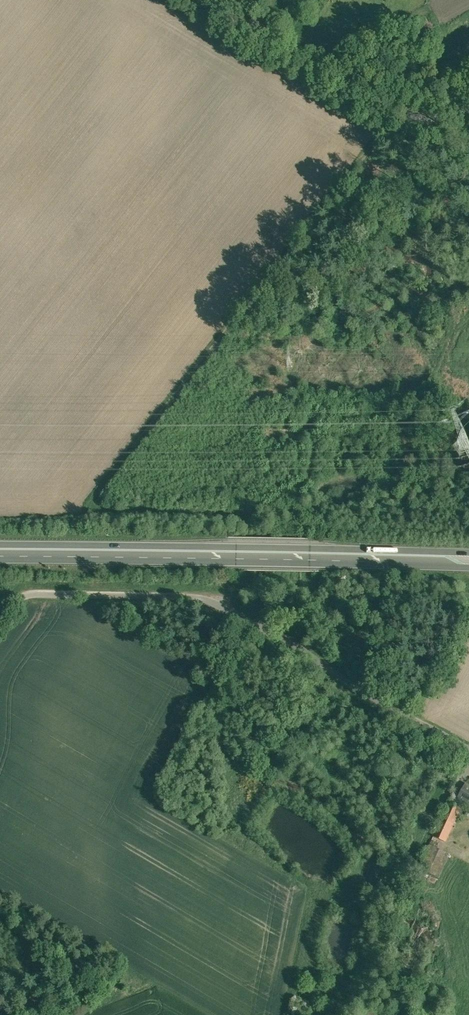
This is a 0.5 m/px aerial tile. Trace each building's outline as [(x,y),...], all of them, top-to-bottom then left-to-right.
[(465,784),(460,794),(457,799),(467,804),(468,806),(468,787),(465,784)] [(433,837),(445,842),(460,809),(464,810),(467,804),(457,799),(460,794),(454,791),(433,837)] [(432,841),(419,869),(439,878),(449,854),(434,847),(436,843),(432,841)]
